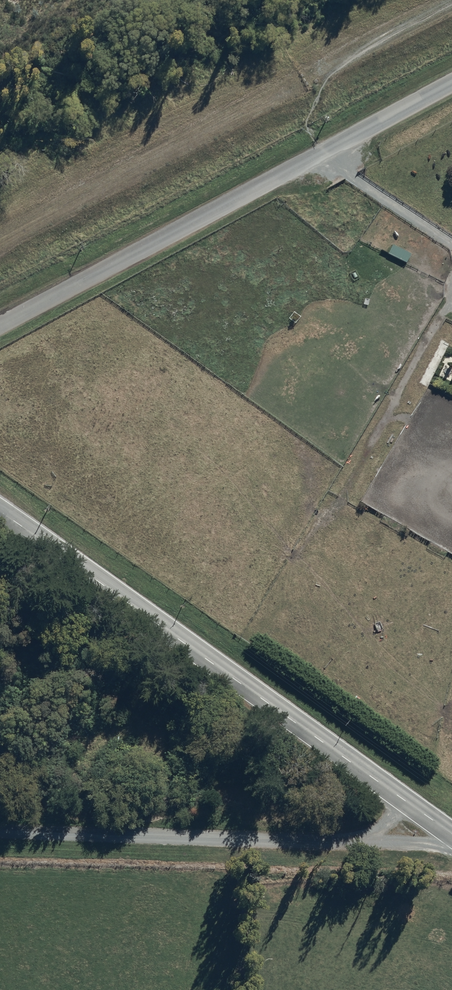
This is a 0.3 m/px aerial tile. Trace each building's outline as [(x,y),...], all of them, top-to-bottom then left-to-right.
[(411,254),(392,245),(388,255),(407,263),(411,254)]
